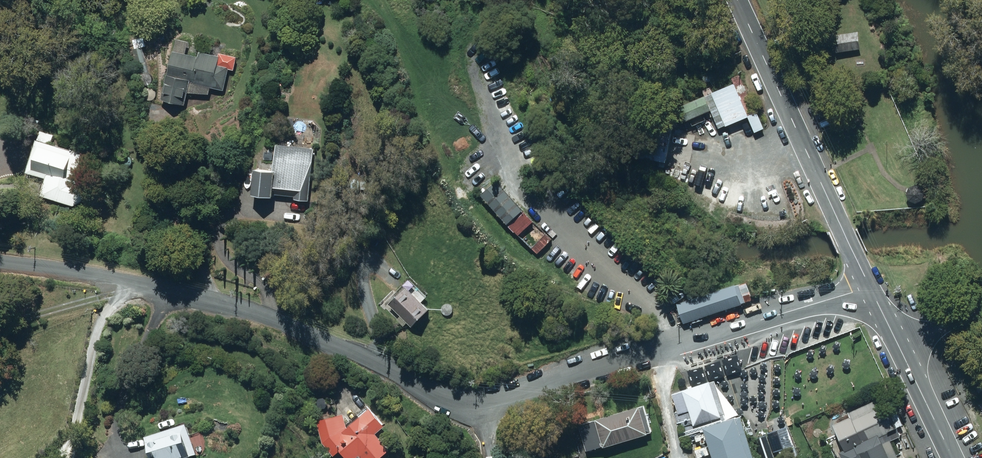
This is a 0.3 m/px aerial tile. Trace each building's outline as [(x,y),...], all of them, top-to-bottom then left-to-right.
[(858,33),(834,36),(836,53),(860,50),(858,33)] [(128,58),(135,56),(131,45),(125,47),(128,58)] [(136,49),(141,77),(151,75),(146,47),(136,49)] [(178,52),(165,100),(189,106),(194,83),(227,91),(233,69),(222,66),(224,57),(203,52),(201,57),(178,52)] [(710,86),(702,89),(718,126),(725,123),(726,125),(749,115),(748,113),(754,111),(737,74),(731,76),(733,81),(712,91),(710,86)] [(681,120),(710,108),(704,94),(675,106),(681,120)] [(643,113),(635,154),(665,160),(674,119),(643,113)] [(33,173),(53,179),(47,196),(79,206),(80,203),(81,203),(86,201),(88,193),(83,182),(92,156),(44,140),(33,173)] [(263,171),(260,196),(280,199),(281,196),(299,197),(299,200),(312,202),(320,150),(282,145),(279,173),(263,171)] [(672,168),(670,175),(687,179),(689,171),(672,168)] [(232,179),(231,187),(241,188),(241,180),(232,179)] [(495,180),(481,193),(507,222),(522,209),(495,180)] [(907,192),(909,198),(915,201),(921,199),(924,193),(922,186),(916,184),(909,186),(907,191),(907,192)] [(526,213),(512,227),(536,252),(551,238),(526,213)] [(735,282),(677,302),(683,322),(742,302),(735,282)] [(396,306),(419,328),(437,310),(414,287),(396,306)] [(678,411),(673,412),(678,427),(693,422),(693,425),(722,415),(721,413),(725,412),(714,380),(672,394),(678,411)] [(897,435),(893,426),(887,413),(880,396),(845,411),(847,415),(830,423),(835,433),(824,438),(834,457),(888,457),(881,442),(897,435)] [(323,417),(328,441),(339,455),(347,448),(355,457),(361,457),(366,454),(369,457),(384,457),(397,448),(384,431),(392,425),(373,404),(347,425),(344,412),(323,417)] [(586,451),(652,431),(644,405),(578,424),(586,451)] [(894,410),(887,413),(893,426),(900,423),(894,410)] [(704,425),(715,457),(755,457),(740,413),(704,425)] [(792,447),(785,428),(776,431),(783,450),(792,447)] [(196,457),(189,435),(153,446),(156,457),(194,457),(196,457)] [(766,435),(756,438),(762,457),(774,457),(766,435)]
